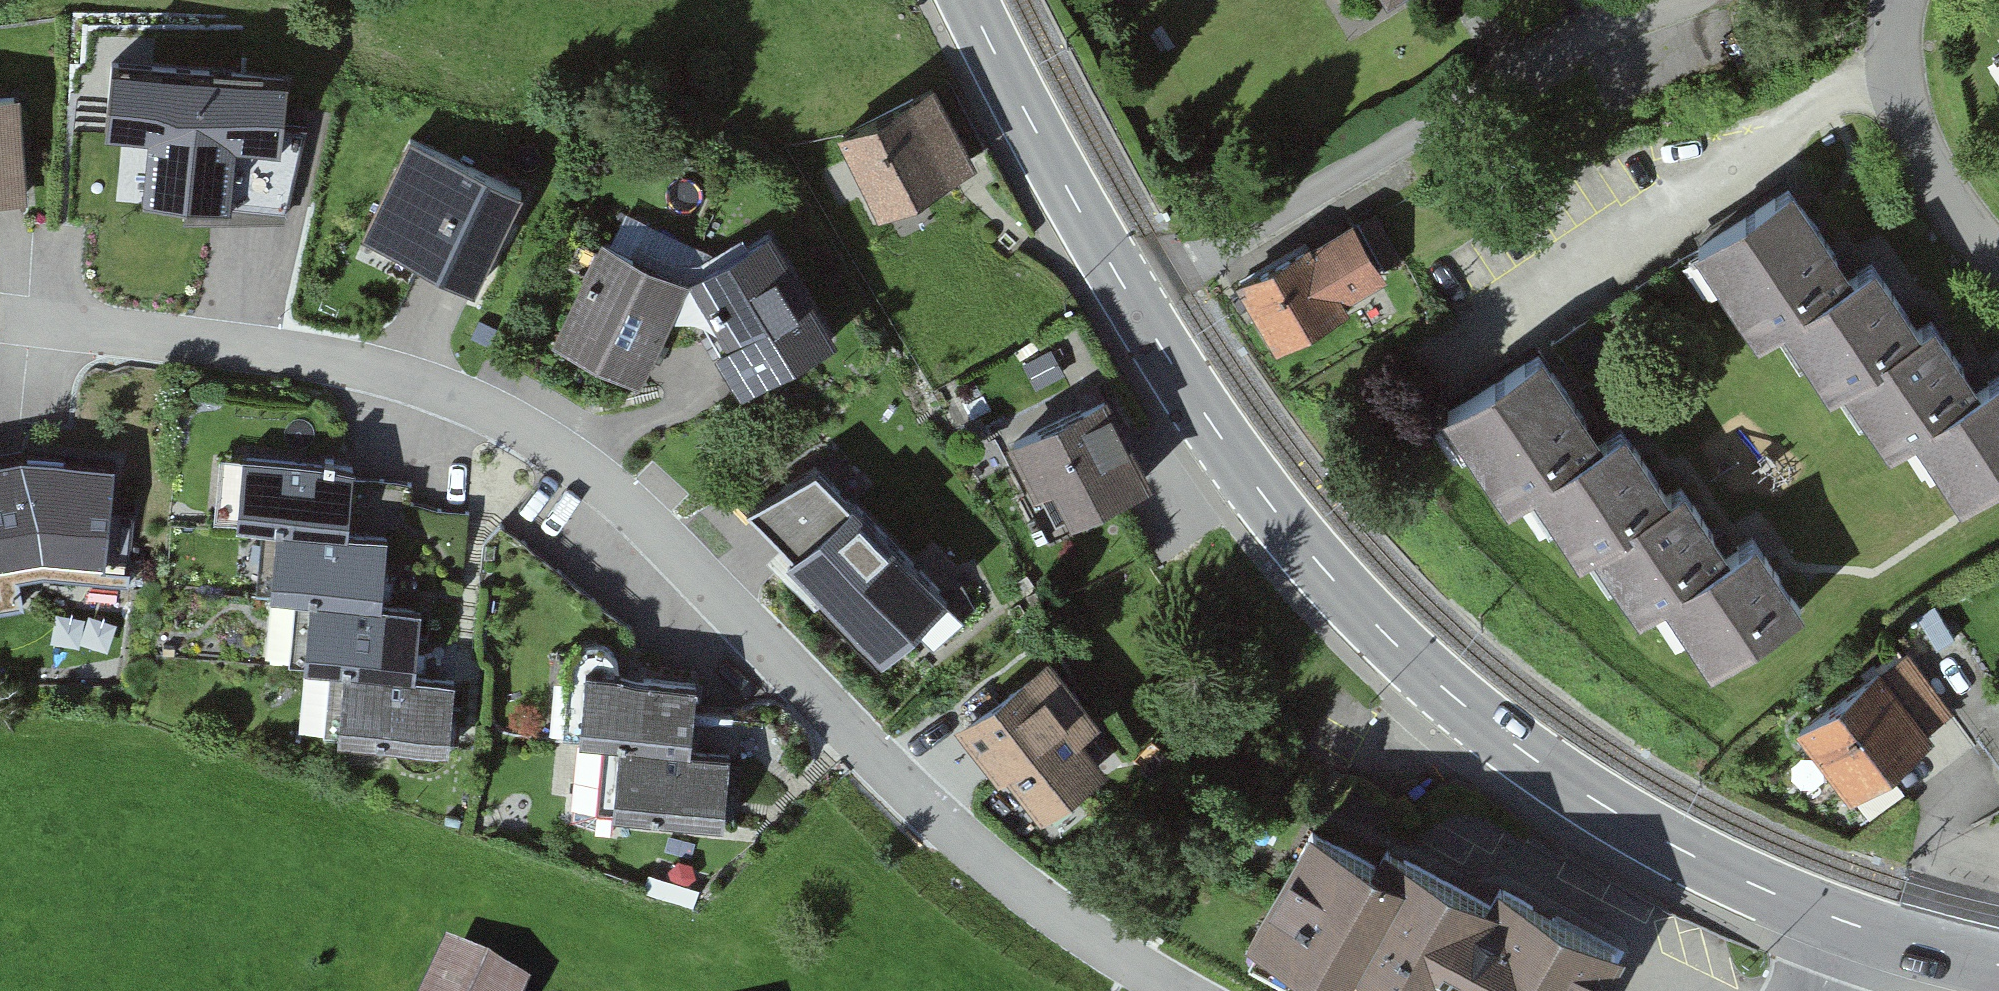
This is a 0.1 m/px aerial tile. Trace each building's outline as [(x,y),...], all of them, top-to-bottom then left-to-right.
[(1388,35),(1447,0),(1367,0),(1388,35)] [(911,101),(813,156),(866,251),(965,195),(911,101)] [(285,137),(149,121),(136,236),(272,252),(285,137)] [(0,125),(0,229),(30,227),(23,123),(0,125)] [(522,224),(397,167),(353,265),(478,321),(522,224)] [(1794,174),(1693,241),(1760,340),(1786,323),(1831,389),(1842,381),(1881,356),(1878,350),(1924,320),(1878,251),(1855,266),(1794,174)] [(1337,234),(1224,301),(1264,368),(1377,301),(1337,234)] [(768,263),(684,309),(742,413),(831,361),(768,263)] [(684,309),(592,266),(544,367),(636,410),(684,309)] [(1924,320),(1878,350),(1881,356),(1842,381),(1889,451),(1916,433),(1959,499),(1998,474),(1998,371),(1981,383),(1935,313),(1924,320)] [(1630,515),(1669,489),(1625,421),(1600,436),(1543,347),(1446,409),(1508,505),(1534,488),(1578,556),(1595,546),(1634,521),(1630,515)] [(1093,403),(994,457),(1048,556),(1147,501),(1093,403)] [(0,484),(0,600),(26,595),(107,603),(114,490),(29,479),(0,484)] [(1685,479),(1669,489),(1630,515),(1634,521),(1595,546),(1641,617),(1666,600),(1710,668),(1806,607),(1756,531),(1729,548),(1685,479)] [(747,518),(881,666),(940,609),(816,484),(747,518)] [(232,552),(278,556),(344,562),(350,503),(237,493),(232,552)] [(272,627),(302,629),(376,636),(382,565),(344,562),(278,556),(272,627)] [(376,636),(302,629),(297,697),(343,700),(411,704),(415,637),(376,636)] [(1891,668),(1791,749),(1848,818),(1948,738),(1891,668)] [(575,763),(618,767),(731,778),(735,740),(693,736),(696,706),(614,700),(613,687),(602,674),(587,671),(570,676),(561,689),(560,705),(581,708),(575,763)] [(1087,749),(1041,687),(956,749),(1031,850),(1100,797),(1074,764),(1087,749)] [(455,709),(411,704),(343,700),(337,771),(449,780),(455,709)] [(731,778),(618,767),(612,826),(727,837),(731,778)] [(1298,847),(1231,969),(1271,990),(1599,990),(1611,970),(1489,903),(1477,924),(1374,867),(1365,884),(1298,847)] [(434,972),(425,990),(472,990),(434,972)]
